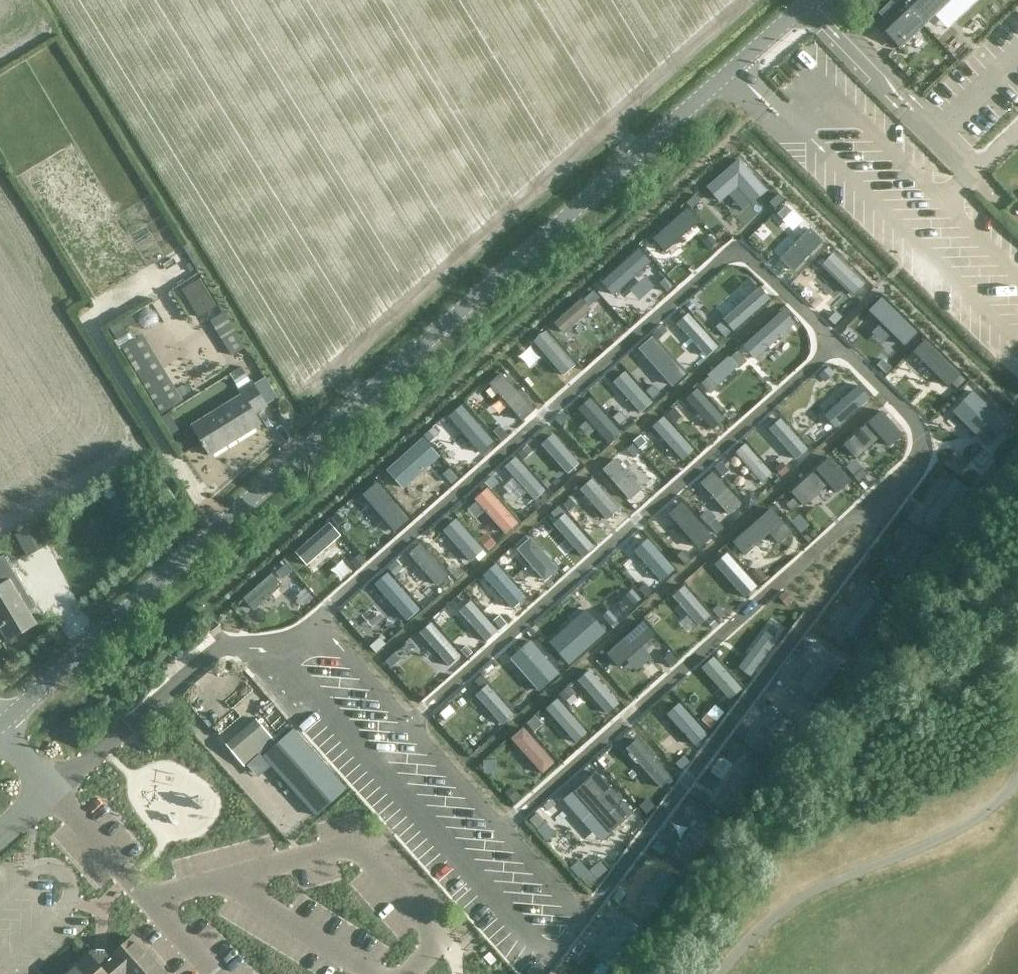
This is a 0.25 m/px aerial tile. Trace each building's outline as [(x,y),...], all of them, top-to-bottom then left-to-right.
[(872,17),(899,46),(947,0),(889,0),(872,17)] [(767,189),(740,157),(706,185),(720,201),(737,185),(752,202),(767,189)] [(698,220),(686,207),(652,237),(665,250),(698,220)] [(787,211),(778,230),(796,239),(805,220),(787,211)] [(793,271),(824,239),(810,226),(780,258),(793,271)] [(651,260),(639,248),(602,282),(613,294),(651,260)] [(865,282),(834,251),(821,264),(853,295),(865,282)] [(218,306),(201,278),(184,289),(201,316),(218,306)] [(771,299),(760,286),(723,317),(734,330),(771,299)] [(917,332),(882,295),(869,308),(904,345),(917,332)] [(592,309),(582,297),(554,321),(563,333),(592,309)] [(604,300),(576,323),(586,335),(614,311),(604,300)] [(159,412),(182,399),(140,323),(149,318),(142,305),(111,322),(159,412)] [(755,359),(795,323),(783,309),(743,345),(755,359)] [(718,345),(688,311),(675,322),(706,356),(718,345)] [(243,347),(222,313),(210,321),(231,355),(243,347)] [(576,365),(546,330),(534,340),(564,375),(576,365)] [(686,373),(653,335),(638,348),(672,386),(686,373)] [(961,373),(926,338),(914,350),(949,385),(961,373)] [(738,366),(728,355),(707,374),(717,385),(738,366)] [(233,381),(245,373),(241,366),(229,374),(233,381)] [(535,409),(501,371),(489,382),(522,420),(535,409)] [(652,401),(625,371),(613,381),(640,412),(652,401)] [(238,389),(250,381),(247,377),(235,384),(238,389)] [(251,381),(250,381),(238,389),(241,394),(191,425),(202,442),(200,443),(203,447),(204,446),(210,455),(261,424),(254,413),(266,406),(251,381)] [(817,405),(824,398),(808,382),(801,389),(817,405)] [(869,398),(858,385),(825,414),(836,427),(869,398)] [(725,419),(697,387),(685,397),(713,429),(725,419)] [(1009,425),(974,390),(953,411),(988,446),(1009,425)] [(621,431),(590,396),(577,408),(608,443),(621,431)] [(805,398),(793,410),(825,441),(837,429),(805,398)] [(493,440),(461,404),(448,416),(480,452),(493,440)] [(903,434),(881,409),(842,443),(856,458),(881,436),(890,446),(903,434)] [(694,449),(664,415),(652,425),(682,460),(694,449)] [(807,448),(780,417),(769,427),(796,458),(807,448)] [(579,463),(553,433),(541,444),(567,474),(579,463)] [(422,437),(386,470),(403,489),(439,456),(422,437)] [(772,472),(745,443),(735,453),(762,482),(772,472)] [(544,490),(514,456),(504,465),(534,500),(544,490)] [(642,488),(615,457),(602,469),(629,499),(642,488)] [(851,480),(830,457),(792,491),(805,505),(829,484),(837,493),(851,480)] [(744,469),(734,474),(746,500),(756,496),(744,469)] [(741,503),(713,471),(700,482),(728,514),(741,503)] [(619,508),(591,477),(579,489),(607,520),(619,508)] [(968,489),(954,478),(922,520),(936,530),(968,489)] [(410,519),(376,480),(362,493),(395,532),(410,519)] [(517,523),(487,487),(475,497),(505,533),(517,523)] [(712,537),(682,501),(669,512),(699,548),(712,537)] [(793,530),(770,505),(732,539),(745,554),(769,532),(779,543),(793,530)] [(594,547),(565,512),(552,523),(582,557),(594,547)] [(483,550),(455,518),(443,529),(471,560),(483,550)] [(13,532),(24,554),(50,542),(39,520),(13,532)] [(340,535),(329,522),(295,551),(306,564),(340,535)] [(930,539),(906,522),(897,534),(908,542),(890,567),(902,576),(930,539)] [(659,528),(650,538),(682,569),(691,559),(659,528)] [(558,568),(530,537),(516,549),(544,580),(558,568)] [(676,569),(648,537),(634,550),(662,581),(676,569)] [(448,574),(421,542),(408,553),(436,584),(448,574)] [(616,562),(644,595),(658,583),(629,550),(616,562)] [(757,586),(727,552),(714,563),(744,597),(757,586)] [(526,596),(496,563),(483,574),(513,607),(526,596)] [(0,569),(0,627),(8,641),(35,624),(26,609),(32,605),(8,565),(0,569)] [(282,585),(271,572),(241,598),(252,610),(282,585)] [(420,609),(388,572),(375,583),(407,620),(420,609)] [(609,604),(615,597),(597,579),(590,586),(609,604)] [(685,583),(672,594),(698,625),(711,615),(685,583)] [(642,599),(633,589),(602,614),(611,625),(642,599)] [(882,606),(868,595),(843,628),(856,639),(882,606)] [(498,631),(470,599),(458,610),(486,641),(498,631)] [(637,612),(675,652),(687,641),(650,601),(637,612)] [(605,631),(586,609),(549,641),(569,663),(605,631)] [(656,634),(644,620),(607,653),(619,666),(656,634)] [(460,655),(430,621),(419,631),(449,666),(460,655)] [(779,639),(766,630),(739,666),(751,675),(779,639)] [(560,672),(530,639),(510,657),(539,690),(560,672)] [(815,665),(800,685),(815,696),(841,661),(813,640),(802,655),(815,665)] [(743,688),(714,656),(702,667),(730,699),(743,688)] [(620,702),(589,668),(577,679),(608,713),(620,702)] [(682,679),(670,692),(698,718),(711,706),(682,679)] [(514,714),(488,683),(475,694),(502,725),(514,714)] [(570,685),(559,693),(581,722),(592,714),(570,685)] [(522,694),(512,705),(521,714),(532,703),(522,694)] [(587,731),(558,698),(547,708),(576,741),(587,731)] [(707,733),(678,702),(667,713),(695,744),(707,733)] [(782,710),(753,748),(767,758),(796,720),(782,710)] [(236,737),(227,745),(243,765),(253,757),(276,738),(268,729),(259,718),(236,737)] [(673,765),(687,753),(659,722),(645,734),(673,765)] [(555,762),(524,726),(511,738),(543,773),(555,762)] [(345,788),(290,729),(261,756),(316,815),(345,788)] [(671,777),(639,737),(627,746),(660,786),(671,777)] [(613,766),(649,804),(660,793),(625,755),(613,766)] [(728,809),(758,768),(745,759),(715,799),(728,809)] [(612,830),(634,811),(598,771),(576,791),(612,830)] [(714,829),(699,818),(670,856),(685,867),(714,829)] [(588,887),(597,877),(579,863),(571,873),(588,887)] [(68,973),(165,973),(133,938),(114,955),(108,950),(96,950),(89,955),(68,973)]
